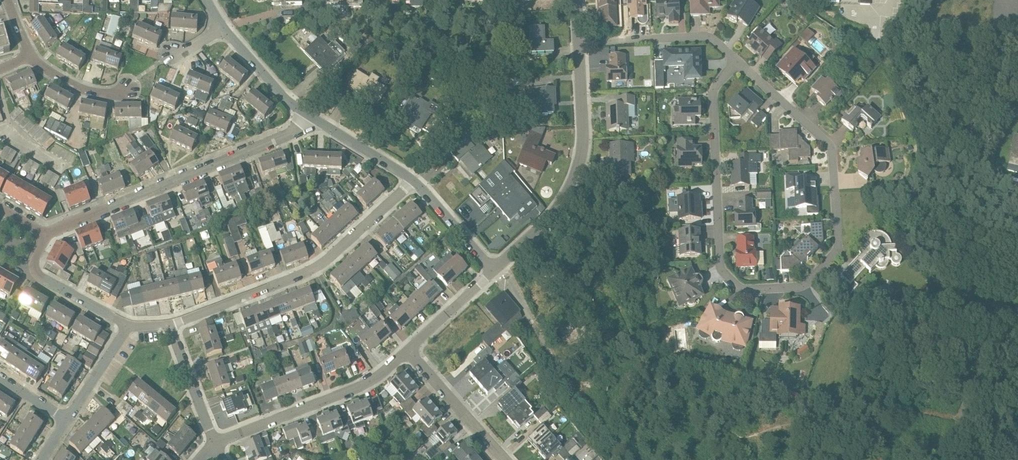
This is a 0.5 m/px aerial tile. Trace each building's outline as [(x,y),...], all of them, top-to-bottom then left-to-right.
[(29,13),(39,13),(39,6),(38,6),(38,0),(30,0),(29,13)] [(119,0),(109,0),(109,1),(118,1),(118,9),(118,13),(119,13),(119,0)] [(145,13),(145,5),(138,5),(138,0),(130,0),(130,14),(145,13)] [(158,9),(158,13),(167,13),(170,10),(173,5),(164,5),(164,0),(158,0),(158,9)] [(362,8),(362,0),(331,0),(331,8),(362,8)] [(422,0),(390,0),(390,1),(404,0),(404,3),(411,3),(411,9),(423,8),(422,0)] [(615,0),(598,0),(599,8),(601,8),(602,27),(617,26),(615,0)] [(643,4),(646,4),(646,0),(628,0),(628,6),(631,6),(631,18),(643,17),(643,4)] [(678,17),(678,16),(678,0),(656,0),(657,18),(659,18),(659,19),(660,20),(661,21),(663,21),(664,20),(664,18),(669,18),(669,24),(679,23),(678,17)] [(691,16),(708,15),(708,8),(719,7),(718,0),(690,0),(691,16)] [(760,8),(747,0),(744,5),(735,0),(730,8),(732,9),(727,17),(737,22),(739,19),(743,21),(741,23),(748,27),(760,8)] [(63,2),(63,5),(63,14),(71,14),(71,2),(63,2)] [(115,37),(121,18),(106,14),(100,33),(115,37)] [(184,31),(185,18),(172,16),(171,30),(184,31)] [(38,37),(50,29),(43,18),(31,26),(38,37)] [(185,18),(184,31),(197,32),(198,19),(185,18)] [(145,43),(150,29),(148,28),(148,26),(144,24),(143,26),(138,24),(132,38),(145,43)] [(770,36),(777,33),(773,25),(766,29),(770,36)] [(544,43),(544,28),(529,28),(529,42),(528,42),(529,55),(553,55),(552,42),(544,43)] [(807,28),(805,30),(812,36),(814,34),(807,28)] [(10,51),(4,29),(0,31),(0,54),(10,51)] [(50,29),(38,37),(46,47),(58,40),(50,29)] [(150,29),(145,43),(157,48),(162,34),(150,29)] [(774,43),(760,31),(747,45),(761,58),(762,57),(767,61),(782,45),(777,40),(774,43)] [(368,32),(361,37),(366,46),(374,41),(368,32)] [(329,46),(320,36),(310,46),(306,41),(299,48),(324,72),(345,52),(334,40),(329,46)] [(362,46),(356,42),(349,52),(354,56),(362,46)] [(68,64),(78,47),(77,46),(74,51),(64,45),(56,57),(68,64)] [(431,46),(425,51),(430,57),(436,52),(431,46)] [(78,47),(68,64),(79,70),(87,58),(86,58),(89,53),(78,47)] [(106,66),(110,53),(97,49),(93,62),(106,66)] [(804,81),(815,69),(794,50),(777,69),(786,76),(788,73),(795,79),(798,76),(804,81)] [(699,78),(699,52),(665,53),(665,66),(686,66),(686,79),(699,78)] [(110,53),(106,66),(118,70),(122,57),(110,53)] [(625,66),(624,55),(609,56),(609,67),(606,67),(607,82),(626,81),(626,66),(625,66)] [(514,60),(514,70),(524,70),(524,59),(514,60)] [(229,79),(238,68),(228,60),(219,71),(229,79)] [(238,68),(229,79),(239,87),(248,76),(238,68)] [(380,78),(372,74),(369,78),(357,71),(354,75),(352,79),(348,86),(379,104),(388,89),(377,83),(380,78)] [(19,77),(25,90),(37,84),(31,72),(19,77)] [(197,91),(202,79),(190,74),(185,87),(197,91)] [(13,95),(25,90),(19,77),(7,83),(13,95)] [(202,79),(197,91),(209,96),(214,83),(202,79)] [(826,83),(822,79),(812,90),(815,93),(815,92),(819,96),(817,98),(826,107),(831,101),(833,104),(842,94),(828,81),(826,83)] [(56,105),(62,93),(51,87),(44,99),(56,105)] [(163,105),(168,92),(156,87),(151,100),(163,105)] [(242,94),(247,99),(253,92),(248,87),(242,94)] [(553,114),(552,101),(555,101),(555,88),(529,89),(530,104),(538,103),(539,116),(548,116),(548,114),(553,114)] [(763,103),(747,90),(738,100),(735,98),(728,107),(729,108),(730,119),(741,118),(748,109),(754,114),(763,103)] [(168,92),(163,105),(174,110),(180,97),(168,92)] [(254,111),(263,100),(253,92),(247,99),(244,103),(250,108),(251,108),(254,111)] [(62,93),(56,105),(67,111),(74,99),(62,93)] [(227,101),(229,97),(227,96),(223,97),(220,106),(219,106),(216,113),(210,110),(204,124),(215,129),(221,115),(225,108),(227,101)] [(419,101),(412,97),(400,118),(421,131),(431,114),(425,110),(429,105),(420,99),(419,101)] [(619,132),(619,131),(626,130),(625,106),(634,106),(634,97),(618,97),(619,106),(608,106),(609,131),(616,131),(616,132),(619,132)] [(674,125),(695,125),(694,118),(700,118),(700,99),(679,99),(679,107),(674,107),(674,125)] [(263,100),(254,111),(264,119),(273,108),(272,108),(273,107),(263,100)] [(233,104),(227,101),(225,108),(230,110),(233,104)] [(92,118),(95,104),(82,102),(79,116),(92,118)] [(95,104),(92,118),(105,120),(107,106),(95,104)] [(865,109),(861,105),(857,109),(855,107),(842,121),(853,131),(858,126),(856,125),(857,122),(861,117),(863,118),(867,121),(867,125),(870,127),(870,128),(871,129),(873,127),(872,127),(874,124),(874,125),(881,118),(868,106),(865,109)] [(116,121),(129,121),(128,106),(115,107),(116,121)] [(128,106),(129,121),(129,132),(131,132),(132,134),(142,130),(141,128),(148,126),(148,120),(142,120),(141,106),(128,106)] [(14,120),(22,111),(18,107),(10,116),(14,120)] [(18,123),(26,115),(22,111),(14,120),(18,123)] [(757,127),(767,116),(761,111),(751,122),(757,127)] [(22,127),(30,118),(26,115),(18,123),(22,127)] [(232,120),(228,118),(221,115),(215,129),(226,134),(232,120)] [(186,123),(191,125),(194,119),(189,116),(186,123)] [(26,131),(34,122),(30,118),(22,127),(26,131)] [(51,118),(45,130),(57,135),(62,138),(67,140),(72,129),(51,118)] [(26,131),(30,135),(39,126),(34,122),(26,131)] [(234,125),(229,135),(236,137),(239,129),(236,128),(237,126),(234,125)] [(34,139),(43,130),(39,126),(30,135),(34,139)] [(181,146),(187,132),(177,127),(170,141),(181,146)] [(455,128),(450,132),(453,136),(458,132),(455,128)] [(39,142),(47,134),(43,130),(34,139),(39,142)] [(811,158),(810,148),(797,136),(797,130),(779,131),(779,135),(769,136),(770,151),(788,150),(789,162),(798,161),(798,158),(811,158)] [(551,164),(555,156),(537,149),(542,136),(531,131),(517,162),(542,173),(546,162),(551,164)] [(187,132),(181,146),(191,151),(198,137),(187,132)] [(140,158),(149,170),(158,163),(150,151),(145,154),(140,147),(139,148),(135,141),(129,133),(125,135),(131,144),(130,144),(140,158)] [(39,142),(43,146),(51,137),(47,134),(39,142)] [(148,150),(155,145),(146,134),(139,140),(146,149),(147,148),(148,150)] [(1014,135),(1008,165),(1017,167),(1017,136),(1014,135)] [(43,146),(47,150),(55,141),(51,137),(43,146)] [(492,157),(477,138),(470,144),(467,139),(451,152),(458,162),(461,159),(473,173),(492,157)] [(693,148),(693,141),(678,141),(678,148),(677,148),(678,167),(692,166),(692,165),(702,165),(701,148),(693,148)] [(910,153),(914,150),(910,143),(906,146),(910,153)] [(139,177),(149,170),(140,158),(130,144),(126,147),(127,149),(130,153),(131,153),(136,160),(130,165),(139,177)] [(609,176),(631,176),(630,144),(610,145),(610,163),(608,163),(609,176)] [(5,160),(11,149),(6,147),(0,157),(5,160)] [(890,162),(888,148),(875,150),(872,151),(872,150),(861,151),(862,158),(857,159),(859,173),(868,179),(875,170),(874,165),(878,164),(890,162)] [(11,149),(5,160),(11,163),(17,153),(11,149)] [(90,165),(86,155),(85,152),(78,154),(83,167),(90,165)] [(271,158),(277,177),(294,171),(292,158),(285,161),(283,154),(271,158)] [(316,169),(317,155),(304,155),(303,168),(316,169)] [(328,175),(329,169),(329,156),(317,155),(316,169),(321,169),(320,175),(328,175)] [(749,175),(757,174),(757,163),(761,163),(760,155),(738,156),(739,163),(731,164),(731,171),(733,171),(733,186),(750,185),(749,175)] [(329,156),(329,169),(341,170),(342,156),(329,156)] [(271,179),(277,177),(271,158),(259,163),(263,176),(269,174),(271,179)] [(28,173),(34,162),(29,160),(23,170),(28,173)] [(34,162),(28,173),(34,177),(40,166),(34,162)] [(107,173),(112,171),(109,163),(104,165),(107,173)] [(104,197),(114,192),(108,178),(107,173),(104,165),(99,167),(104,180),(98,182),(104,197)] [(519,212),(533,200),(501,165),(471,194),(482,207),(490,199),(499,208),(501,206),(509,215),(507,217),(513,224),(522,216),(519,212)] [(877,165),(877,173),(888,172),(888,165),(877,165)] [(267,201),(262,188),(262,187),(254,190),(258,202),(249,206),(245,194),(250,192),(240,167),(229,171),(235,185),(240,196),(242,203),(246,212),(254,208),(260,205),(266,203),(266,201),(267,201)] [(353,170),(350,174),(355,178),(358,175),(353,170)] [(365,178),(369,174),(365,170),(361,173),(365,178)] [(0,193),(10,176),(0,171),(0,193)] [(48,185),(54,174),(49,171),(43,182),(48,185)] [(224,190),(235,185),(229,171),(219,175),(224,190)] [(119,173),(109,177),(108,178),(114,192),(125,188),(119,173)] [(54,174),(48,185),(54,188),(60,178),(54,174)] [(788,199),(788,208),(808,207),(808,215),(819,214),(818,197),(815,197),(815,179),(800,180),(800,175),(786,175),(787,189),(795,189),(795,199),(788,199)] [(306,176),(300,176),(301,190),(308,189),(306,176)] [(14,199),(22,184),(12,178),(3,194),(10,199),(11,197),(14,199)] [(87,197),(88,196),(87,193),(93,190),(88,179),(82,181),(83,184),(73,189),(80,206),(89,202),(87,197)] [(366,189),(376,200),(385,191),(375,181),(366,189)] [(193,186),(199,200),(209,196),(204,182),(193,186)] [(351,191),(355,188),(350,182),(346,186),(351,191)] [(23,206),(32,190),(22,184),(14,199),(17,201),(16,202),(23,206),(22,206),(23,206)] [(338,185),(332,191),(342,202),(348,196),(338,185)] [(188,204),(199,200),(193,186),(183,190),(188,204)] [(80,206),(73,189),(63,193),(61,190),(60,190),(59,187),(54,189),(60,204),(66,201),(68,205),(69,204),(71,210),(80,206)] [(366,208),(376,200),(366,189),(356,197),(366,208)] [(34,210),(42,195),(32,190),(23,206),(23,207),(23,206),(30,210),(31,209),(34,210)] [(756,191),(756,199),(770,199),(770,191),(756,191)] [(36,212),(36,213),(43,218),(53,201),(42,195),(34,210),(36,212)] [(240,214),(246,212),(242,203),(240,196),(235,198),(237,204),(240,214)] [(157,201),(165,222),(176,218),(173,211),(168,197),(157,201)] [(227,217),(239,213),(234,200),(229,202),(227,197),(225,197),(220,199),(222,205),(227,217)] [(699,204),(699,197),(689,197),(689,199),(678,199),(679,220),(701,218),(700,204),(699,204)] [(328,202),(333,208),(337,204),(332,199),(328,202)] [(752,210),(751,199),(738,200),(739,211),(735,211),(735,227),(756,226),(755,210),(752,210)] [(278,210),(286,207),(284,200),(276,202),(278,210)] [(147,230),(165,222),(157,201),(146,205),(150,215),(142,219),(147,230)] [(330,211),(333,208),(328,202),(325,205),(330,211)] [(403,212),(413,223),(422,215),(412,204),(403,212)] [(339,213),(349,224),(358,216),(348,205),(339,213)] [(147,230),(142,219),(137,221),(133,211),(122,215),(129,235),(130,234),(131,236),(147,230)] [(404,232),(413,223),(403,212),(393,221),(404,232)] [(226,219),(232,235),(239,232),(237,227),(248,224),(244,213),(234,217),(226,219)] [(340,233),(349,224),(339,213),(329,221),(340,233)] [(119,239),(129,235),(122,215),(111,220),(116,234),(117,234),(119,239)] [(190,232),(185,218),(179,220),(185,236),(191,234),(190,232)] [(647,227),(668,226),(667,219),(647,219),(647,227)] [(304,235),(309,231),(303,221),(298,224),(304,235)] [(331,241),(340,233),(329,221),(320,230),(331,241)] [(395,240),(404,232),(393,221),(385,229),(395,240)] [(273,224),(265,227),(271,243),(279,240),(277,233),(273,224)] [(824,241),(822,224),(810,224),(811,237),(809,240),(806,237),(790,255),(788,253),(781,261),(781,273),(795,272),(801,265),(802,266),(807,260),(808,260),(813,255),(812,254),(818,248),(824,241)] [(100,234),(98,231),(97,231),(95,226),(86,229),(93,247),(103,243),(104,246),(110,244),(109,241),(105,232),(100,234)] [(274,252),(271,243),(265,227),(258,229),(260,234),(264,246),(269,252),(270,252),(270,253),(274,252)] [(82,251),(93,247),(86,229),(77,233),(79,239),(78,239),(79,243),(82,251)] [(386,248),(395,240),(385,229),(375,237),(386,248)] [(321,250),(331,241),(320,230),(310,238),(321,250)] [(207,231),(200,233),(203,240),(210,238),(207,231)] [(698,245),(697,231),(679,232),(680,247),(678,247),(679,256),(701,255),(700,245),(698,245)] [(892,247),(891,246),(891,243),(889,240),(887,237),(883,234),(878,232),(874,232),(870,233),(866,234),(863,237),(860,241),(859,245),(859,248),(859,252),(860,255),(861,257),(863,259),(865,260),(861,264),(866,269),(870,273),(878,264),(880,265),(881,265),(882,265),(884,264),(884,263),(884,261),(891,261),(892,263),(893,264),(895,265),(897,266),(899,265),(900,264),(901,262),(902,260),(901,258),(900,257),(899,256),(896,255),(896,247),(892,247)] [(292,248),(297,262),(308,258),(303,244),(298,246),(296,239),(294,239),(291,233),(287,235),(289,242),(292,248)] [(234,243),(232,237),(230,238),(229,234),(223,236),(231,259),(238,256),(234,243)] [(282,239),(284,244),(289,242),(287,235),(281,237),(282,239)] [(502,236),(490,247),(496,253),(508,243),(502,236)] [(753,251),(753,238),(738,239),(738,252),(736,252),(737,267),(756,266),(755,251),(753,251)] [(451,252),(456,247),(453,244),(448,239),(443,244),(447,248),(451,252)] [(137,254),(134,247),(132,240),(127,242),(133,255),(137,254)] [(84,255),(82,251),(79,243),(70,247),(68,249),(63,246),(62,247),(57,245),(52,253),(69,263),(74,253),(76,252),(78,257),(84,255)] [(368,264),(368,265),(377,256),(367,245),(358,253),(368,264)] [(297,262),(292,248),(291,248),(280,253),(285,267),(297,262)] [(258,256),(264,271),(275,267),(270,253),(270,252),(269,252),(258,256)] [(64,272),(69,263),(52,253),(48,262),(53,265),(52,266),(60,270),(57,275),(68,282),(71,276),(64,272)] [(359,273),(368,265),(368,264),(358,253),(349,261),(359,273)] [(442,262),(457,278),(467,269),(457,259),(455,261),(449,255),(442,262)] [(252,275),(264,271),(258,256),(247,260),(252,275)] [(230,284),(225,268),(222,261),(221,258),(204,264),(209,276),(214,275),(218,288),(230,284)] [(387,265),(382,260),(378,264),(383,269),(383,270),(394,281),(401,274),(391,262),(387,265)] [(369,284),(364,278),(359,273),(349,261),(340,270),(350,281),(356,287),(356,286),(357,288),(361,283),(365,287),(369,284)] [(457,278),(442,262),(432,270),(424,262),(420,266),(428,275),(433,271),(437,276),(447,287),(457,278)] [(225,268),(230,284),(242,279),(236,264),(225,268)] [(106,277),(99,290),(110,296),(115,286),(121,289),(127,277),(124,275),(126,270),(119,266),(115,274),(109,271),(106,277)] [(433,281),(428,275),(420,266),(415,270),(428,284),(419,293),(429,304),(439,295),(429,285),(433,281)] [(9,275),(4,273),(5,272),(0,269),(0,290),(9,275)] [(193,294),(189,279),(187,269),(175,272),(177,282),(181,297),(193,294)] [(351,291),(356,287),(350,281),(340,270),(331,278),(351,300),(355,297),(351,291)] [(99,290),(106,277),(95,271),(87,285),(99,290)] [(694,277),(691,271),(669,280),(680,305),(687,302),(689,304),(691,305),(694,304),(695,301),(695,299),(702,296),(699,289),(701,287),(703,285),(703,282),(702,279),(699,277),(697,277),(694,277)] [(0,290),(0,291),(10,297),(8,300),(12,302),(14,303),(21,292),(15,289),(20,281),(18,281),(19,280),(14,277),(13,277),(9,275),(0,290)] [(364,278),(369,284),(373,280),(368,275),(364,278)] [(411,275),(407,279),(410,283),(415,279),(411,275)] [(847,275),(843,279),(835,289),(846,299),(858,286),(854,282),(847,275)] [(189,279),(193,294),(205,291),(201,276),(189,279)] [(169,300),(165,284),(164,279),(152,281),(153,288),(157,303),(169,300)] [(145,306),(157,303),(153,288),(152,281),(140,283),(141,287),(145,306)] [(169,300),(181,297),(177,282),(165,284),(169,300)] [(145,306),(141,287),(131,290),(131,291),(121,293),(123,298),(124,307),(132,305),(133,308),(145,306)] [(304,309),(306,314),(312,312),(316,319),(320,318),(310,289),(298,294),(304,309)] [(30,310),(38,296),(27,290),(20,304),(30,310)] [(420,313),(429,304),(419,293),(409,301),(420,313)] [(488,347),(494,342),(505,332),(522,317),(520,313),(520,312),(520,311),(503,293),(485,309),(498,323),(480,339),(488,347)] [(287,298),(293,313),(304,309),(298,294),(287,298)] [(38,296),(30,310),(41,316),(49,301),(38,296)] [(281,317),(293,313),(287,298),(275,302),(281,317)] [(373,305),(380,313),(385,308),(378,300),(372,304),(373,305)] [(411,321),(420,313),(409,301),(400,310),(397,305),(396,306),(411,321)] [(264,307),(270,321),(281,317),(275,302),(264,307)] [(57,323),(64,310),(53,304),(46,318),(57,324),(57,323)] [(381,314),(380,313),(373,305),(369,309),(377,319),(381,314)] [(401,331),(411,321),(396,306),(389,313),(392,317),(390,319),(401,331)] [(276,337),(275,335),(272,328),(270,321),(264,307),(253,311),(260,331),(266,329),(270,337),(271,337),(271,339),(276,337)] [(734,318),(730,317),(721,313),(711,307),(699,328),(712,335),(712,338),(713,340),(715,342),(718,342),(720,341),(722,339),(745,345),(751,322),(744,320),(744,318),(743,317),(742,315),(740,315),(738,315),(737,315),(735,316),(734,318)] [(341,316),(347,325),(359,318),(354,308),(341,316)] [(777,343),(777,334),(779,334),(779,336),(798,336),(798,334),(805,334),(805,325),(798,325),(798,320),(799,320),(799,308),(780,308),(780,310),(771,310),(771,322),(763,322),(763,334),(760,334),(760,343),(777,343)] [(57,323),(57,324),(67,331),(75,316),(64,310),(57,323)] [(259,331),(260,331),(253,311),(241,315),(244,324),(238,327),(246,347),(252,346),(248,336),(260,332),(259,331)] [(342,328),(347,325),(341,316),(336,319),(337,320),(342,328)] [(80,318),(72,332),(83,338),(90,325),(80,318)] [(370,353),(381,344),(369,331),(359,318),(342,332),(347,338),(355,347),(361,342),(370,353)] [(200,333),(204,345),(219,340),(215,328),(214,329),(211,320),(200,324),(203,332),(200,333)] [(312,324),(311,324),(312,326),(313,331),(319,329),(316,322),(312,324)] [(379,326),(377,324),(369,331),(381,344),(391,336),(381,325),(379,326)] [(94,344),(100,333),(101,331),(90,325),(83,338),(91,343),(94,344)] [(313,331),(312,326),(300,331),(303,337),(314,333),(313,331)] [(516,334),(511,328),(507,332),(512,337),(516,334)] [(49,339),(52,332),(48,329),(42,340),(46,343),(48,338),(49,339)] [(52,332),(49,339),(53,341),(57,334),(52,332)] [(100,333),(94,344),(91,343),(84,357),(80,364),(88,369),(92,364),(107,337),(100,333)] [(17,345),(16,345),(15,347),(1,337),(0,339),(0,360),(5,363),(14,351),(17,345)] [(219,340),(204,345),(208,357),(223,352),(219,340)] [(690,348),(690,340),(678,340),(679,348),(690,348)] [(310,353),(316,350),(313,341),(306,343),(310,353)] [(493,372),(497,369),(488,360),(490,359),(488,356),(493,352),(491,350),(496,345),(494,342),(488,347),(473,360),(477,365),(474,368),(476,370),(469,376),(478,386),(493,372)] [(270,355),(281,351),(277,343),(267,348),(267,349),(270,355)] [(302,356),(309,354),(306,343),(299,346),(302,356)] [(24,357),(27,352),(26,352),(25,354),(20,351),(18,354),(14,351),(17,345),(14,351),(5,363),(15,370),(24,357)] [(807,346),(798,353),(801,358),(811,352),(807,346)] [(54,356),(57,349),(53,347),(49,353),(54,356)] [(263,358),(270,355),(267,349),(261,351),(263,358)] [(337,371),(332,356),(330,350),(322,352),(324,360),(320,361),(325,375),(337,371)] [(25,376),(34,363),(37,359),(27,352),(24,357),(15,370),(25,376)] [(332,356),(337,371),(349,366),(344,352),(332,356)] [(61,369),(75,378),(81,367),(68,358),(61,369)] [(212,379),(227,374),(222,362),(208,367),(212,379)] [(34,363),(25,376),(36,383),(45,369),(44,369),(46,367),(40,364),(39,366),(34,363)] [(296,370),(303,389),(314,385),(307,365),(296,370)] [(68,388),(75,378),(61,369),(55,379),(68,388)] [(291,393),(303,389),(296,370),(295,370),(296,375),(286,379),(291,393)] [(291,393),(286,379),(283,380),(280,372),(277,373),(278,377),(272,379),(279,398),(291,393)] [(495,391),(503,384),(493,372),(478,386),(487,395),(494,389),(495,391)] [(398,394),(411,382),(404,373),(390,385),(398,394)] [(227,374),(212,379),(216,391),(231,386),(227,374)] [(505,383),(509,388),(518,380),(519,378),(517,376),(515,374),(511,377),(505,383)] [(61,398),(68,388),(55,379),(48,389),(61,398)] [(267,403),(279,398),(272,379),(271,379),(273,383),(261,388),(267,403)] [(515,391),(522,385),(518,380),(509,388),(513,392),(515,391)] [(138,401),(148,389),(138,381),(129,393),(138,401)] [(404,411),(413,403),(409,398),(418,390),(411,382),(398,394),(394,397),(401,405),(400,407),(404,411)] [(148,409),(157,397),(148,389),(138,401),(148,409)] [(791,401),(794,393),(787,391),(784,399),(791,401)] [(523,404),(515,395),(512,393),(499,404),(504,410),(503,412),(508,418),(522,405),(523,404)] [(157,416),(166,404),(157,397),(148,409),(143,414),(138,420),(143,424),(147,418),(152,423),(157,417),(157,416)] [(245,411),(240,397),(221,404),(223,411),(226,410),(229,417),(245,411)] [(374,404),(376,411),(382,409),(378,397),(372,399),(374,404)] [(0,406),(0,413),(7,418),(15,405),(5,399),(0,406)] [(421,420),(434,408),(427,399),(417,407),(413,403),(404,411),(411,420),(416,416),(421,420)] [(120,405),(129,413),(133,408),(130,406),(125,402),(123,400),(120,405)] [(376,411),(374,404),(369,406),(367,401),(360,404),(359,400),(355,402),(363,422),(378,416),(376,411)] [(365,427),(363,422),(355,402),(352,403),(354,406),(347,409),(349,413),(344,415),(348,428),(350,431),(355,429),(356,430),(358,429),(358,430),(365,427)] [(522,405),(508,418),(513,423),(515,422),(520,427),(532,416),(529,413),(532,410),(525,403),(523,404),(522,405)] [(157,416),(157,417),(166,424),(176,412),(166,404),(157,416)] [(126,417),(129,413),(120,405),(116,409),(126,417)] [(434,408),(421,420),(425,425),(420,429),(428,438),(437,429),(433,425),(442,417),(434,408)] [(538,421),(547,413),(543,408),(534,416),(538,421)] [(95,418),(107,429),(115,420),(105,409),(95,418)] [(138,420),(143,414),(139,411),(134,417),(138,420)] [(348,428),(344,415),(338,417),(336,413),(330,415),(328,412),(325,413),(335,439),(338,438),(342,439),(345,433),(348,434),(350,433),(350,431),(348,428)] [(320,445),(325,443),(335,439),(325,413),(322,414),(324,418),(317,420),(319,425),(313,427),(318,439),(320,445)] [(547,413),(538,421),(542,425),(551,417),(547,413)] [(23,427),(36,435),(43,424),(30,416),(23,427)] [(98,438),(107,429),(95,418),(87,427),(98,438)] [(303,448),(302,445),(318,439),(313,427),(308,429),(306,425),(299,427),(298,424),(289,428),(293,439),(297,450),(303,448)] [(442,454),(452,446),(448,441),(457,433),(449,424),(435,437),(440,442),(435,446),(442,454)] [(157,435),(162,430),(156,425),(149,433),(154,437),(156,435),(157,435)] [(30,445),(36,435),(23,427),(17,437),(30,445)] [(90,446),(98,438),(87,427),(78,435),(90,446)] [(537,451),(552,437),(543,427),(528,441),(537,451)] [(293,439),(289,428),(283,430),(287,442),(293,439)] [(177,439),(187,447),(195,438),(185,430),(177,439)] [(163,440),(168,445),(175,438),(169,433),(163,440)] [(246,456),(263,449),(270,446),(269,445),(271,445),(266,433),(255,437),(256,440),(242,446),(246,456)] [(81,455),(90,446),(78,435),(70,444),(81,455)] [(23,456),(30,445),(17,437),(10,447),(23,456)] [(576,445),(572,441),(563,449),(562,447),(561,447),(552,437),(537,451),(545,459),(547,459),(552,455),(554,457),(558,454),(562,458),(576,445)] [(179,457),(187,447),(177,439),(169,449),(179,457)] [(104,444),(110,450),(114,446),(108,440),(104,444)] [(581,440),(578,443),(577,445),(580,449),(585,444),(581,440)] [(379,453),(384,446),(378,441),(373,448),(379,453)] [(106,453),(110,450),(104,444),(101,448),(106,453)] [(474,456),(465,445),(458,451),(454,445),(452,446),(442,454),(437,459),(438,459),(470,459),(474,456)] [(581,450),(576,445),(562,458),(564,459),(569,459),(581,450)] [(246,456),(248,459),(273,459),(272,458),(267,459),(263,449),(246,456)] [(76,459),(63,451),(58,459),(76,459)] [(161,456),(156,452),(149,459),(165,459),(161,456)]
